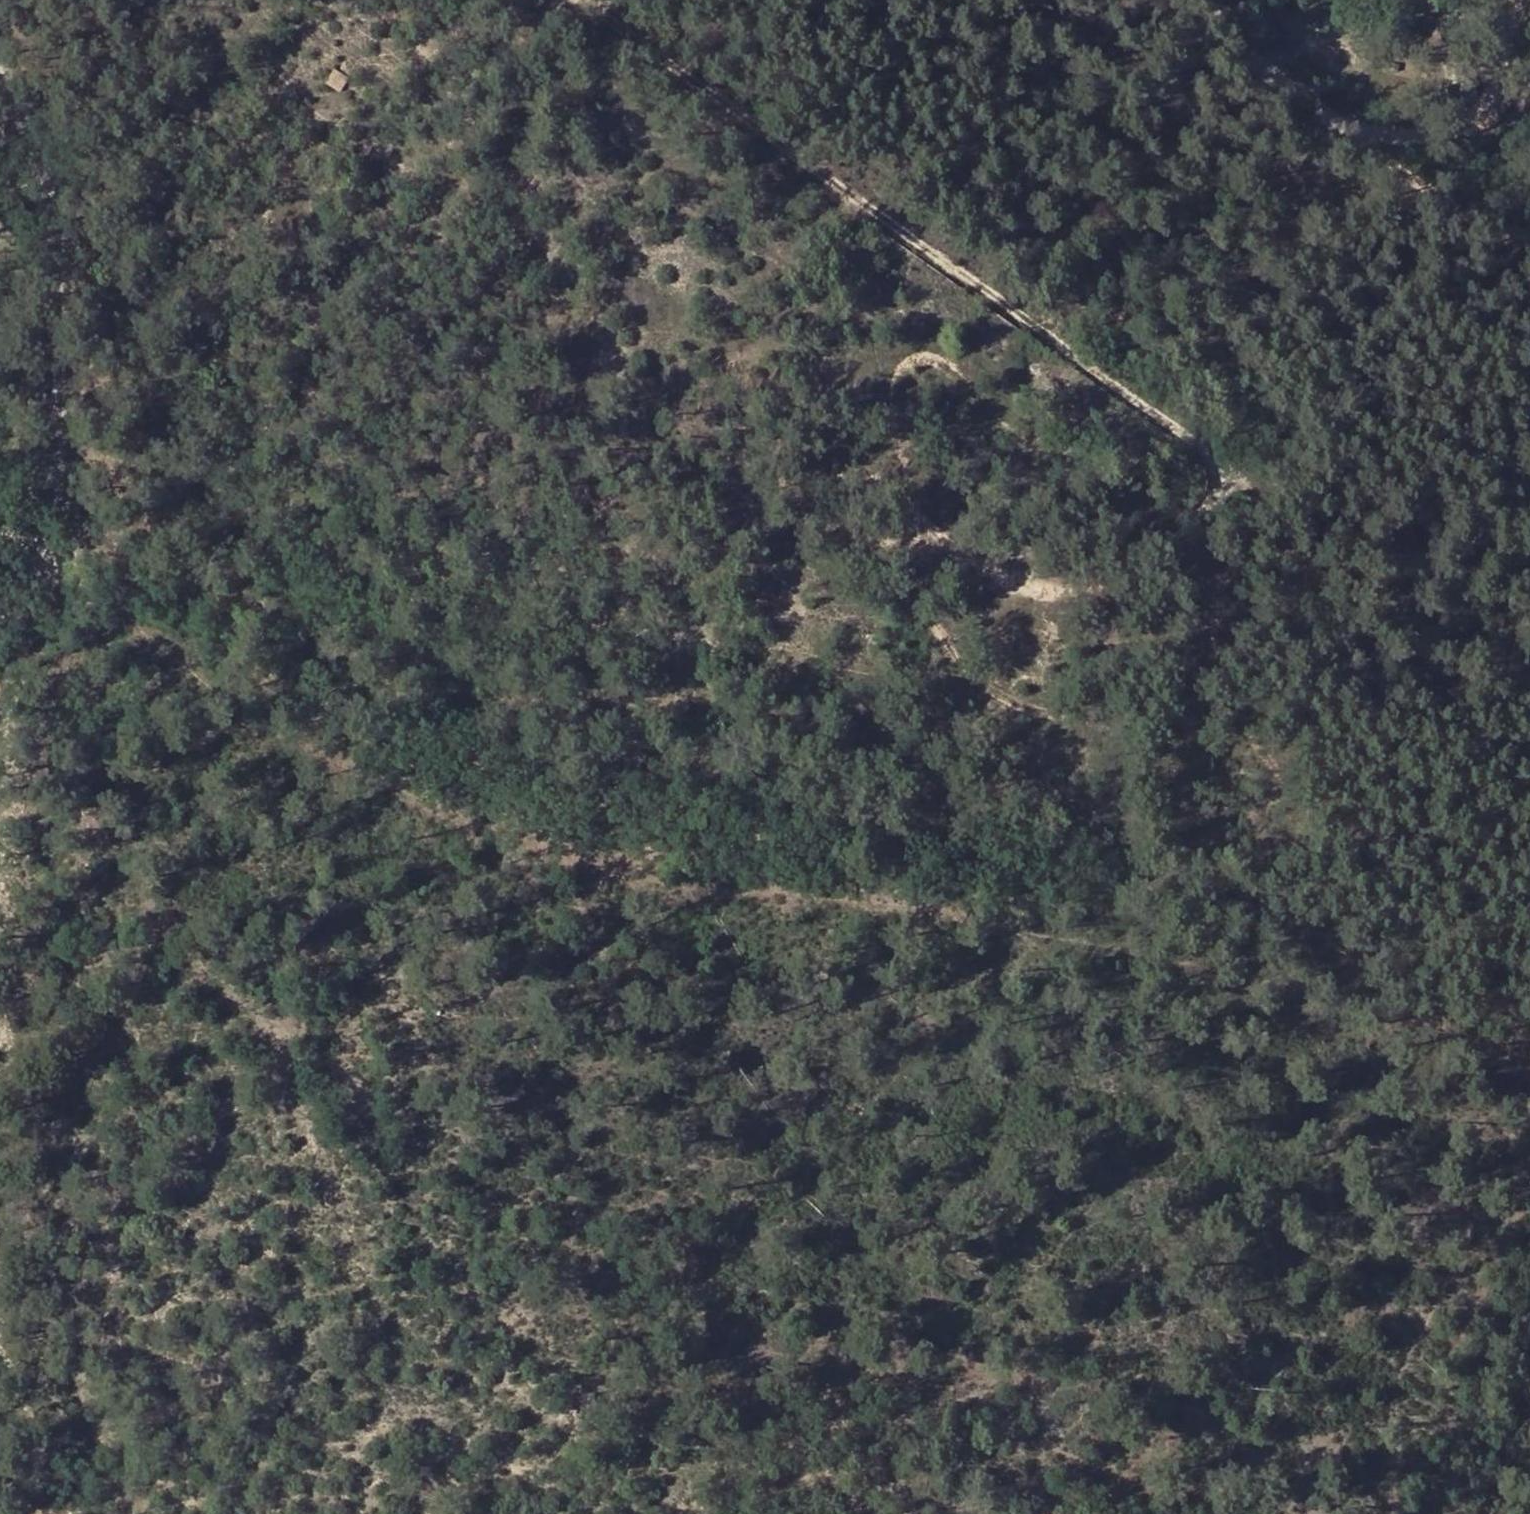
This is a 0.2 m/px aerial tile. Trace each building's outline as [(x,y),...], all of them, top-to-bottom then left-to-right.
[(1307,12),(1288,8),(1286,20),(1305,24),(1307,12)]
